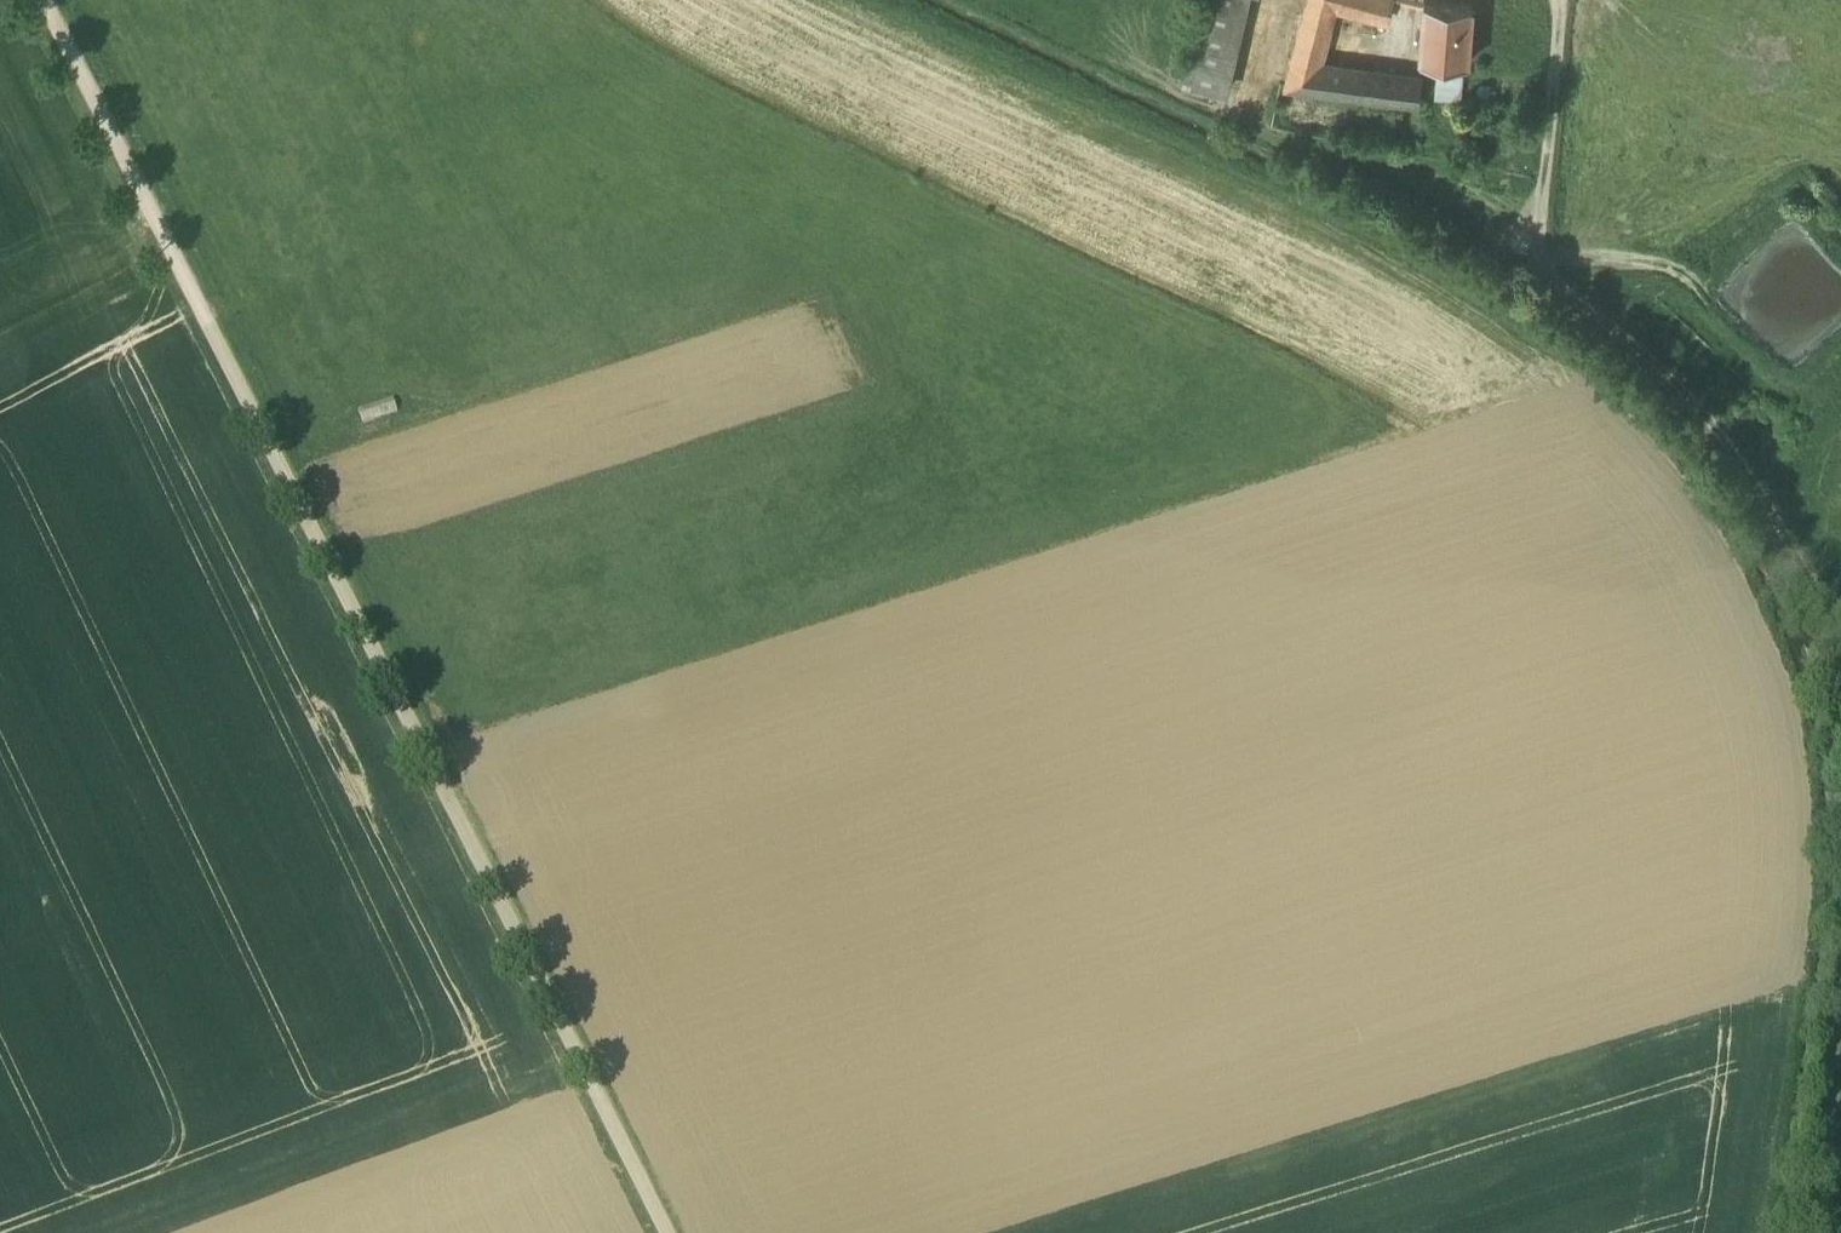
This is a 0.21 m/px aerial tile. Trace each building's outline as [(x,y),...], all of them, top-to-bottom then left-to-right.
[(1189,83),(1230,92),(1249,0),(1204,0),(1189,83)] [(1369,12),(1371,0),(1321,0),(1369,12)] [(1369,12),(1389,17),(1394,0),(1371,0),(1369,12)] [(1433,0),(1424,0),(1420,57),(1468,60),(1471,3),(1433,0)] [(1366,70),(1316,63),(1328,21),(1303,14),(1284,85),(1362,96),(1366,70)] [(1419,77),(1366,69),(1366,70),(1362,96),(1415,104),(1419,77)] [(1463,73),(1436,72),(1435,99),(1462,101),(1463,73)]
